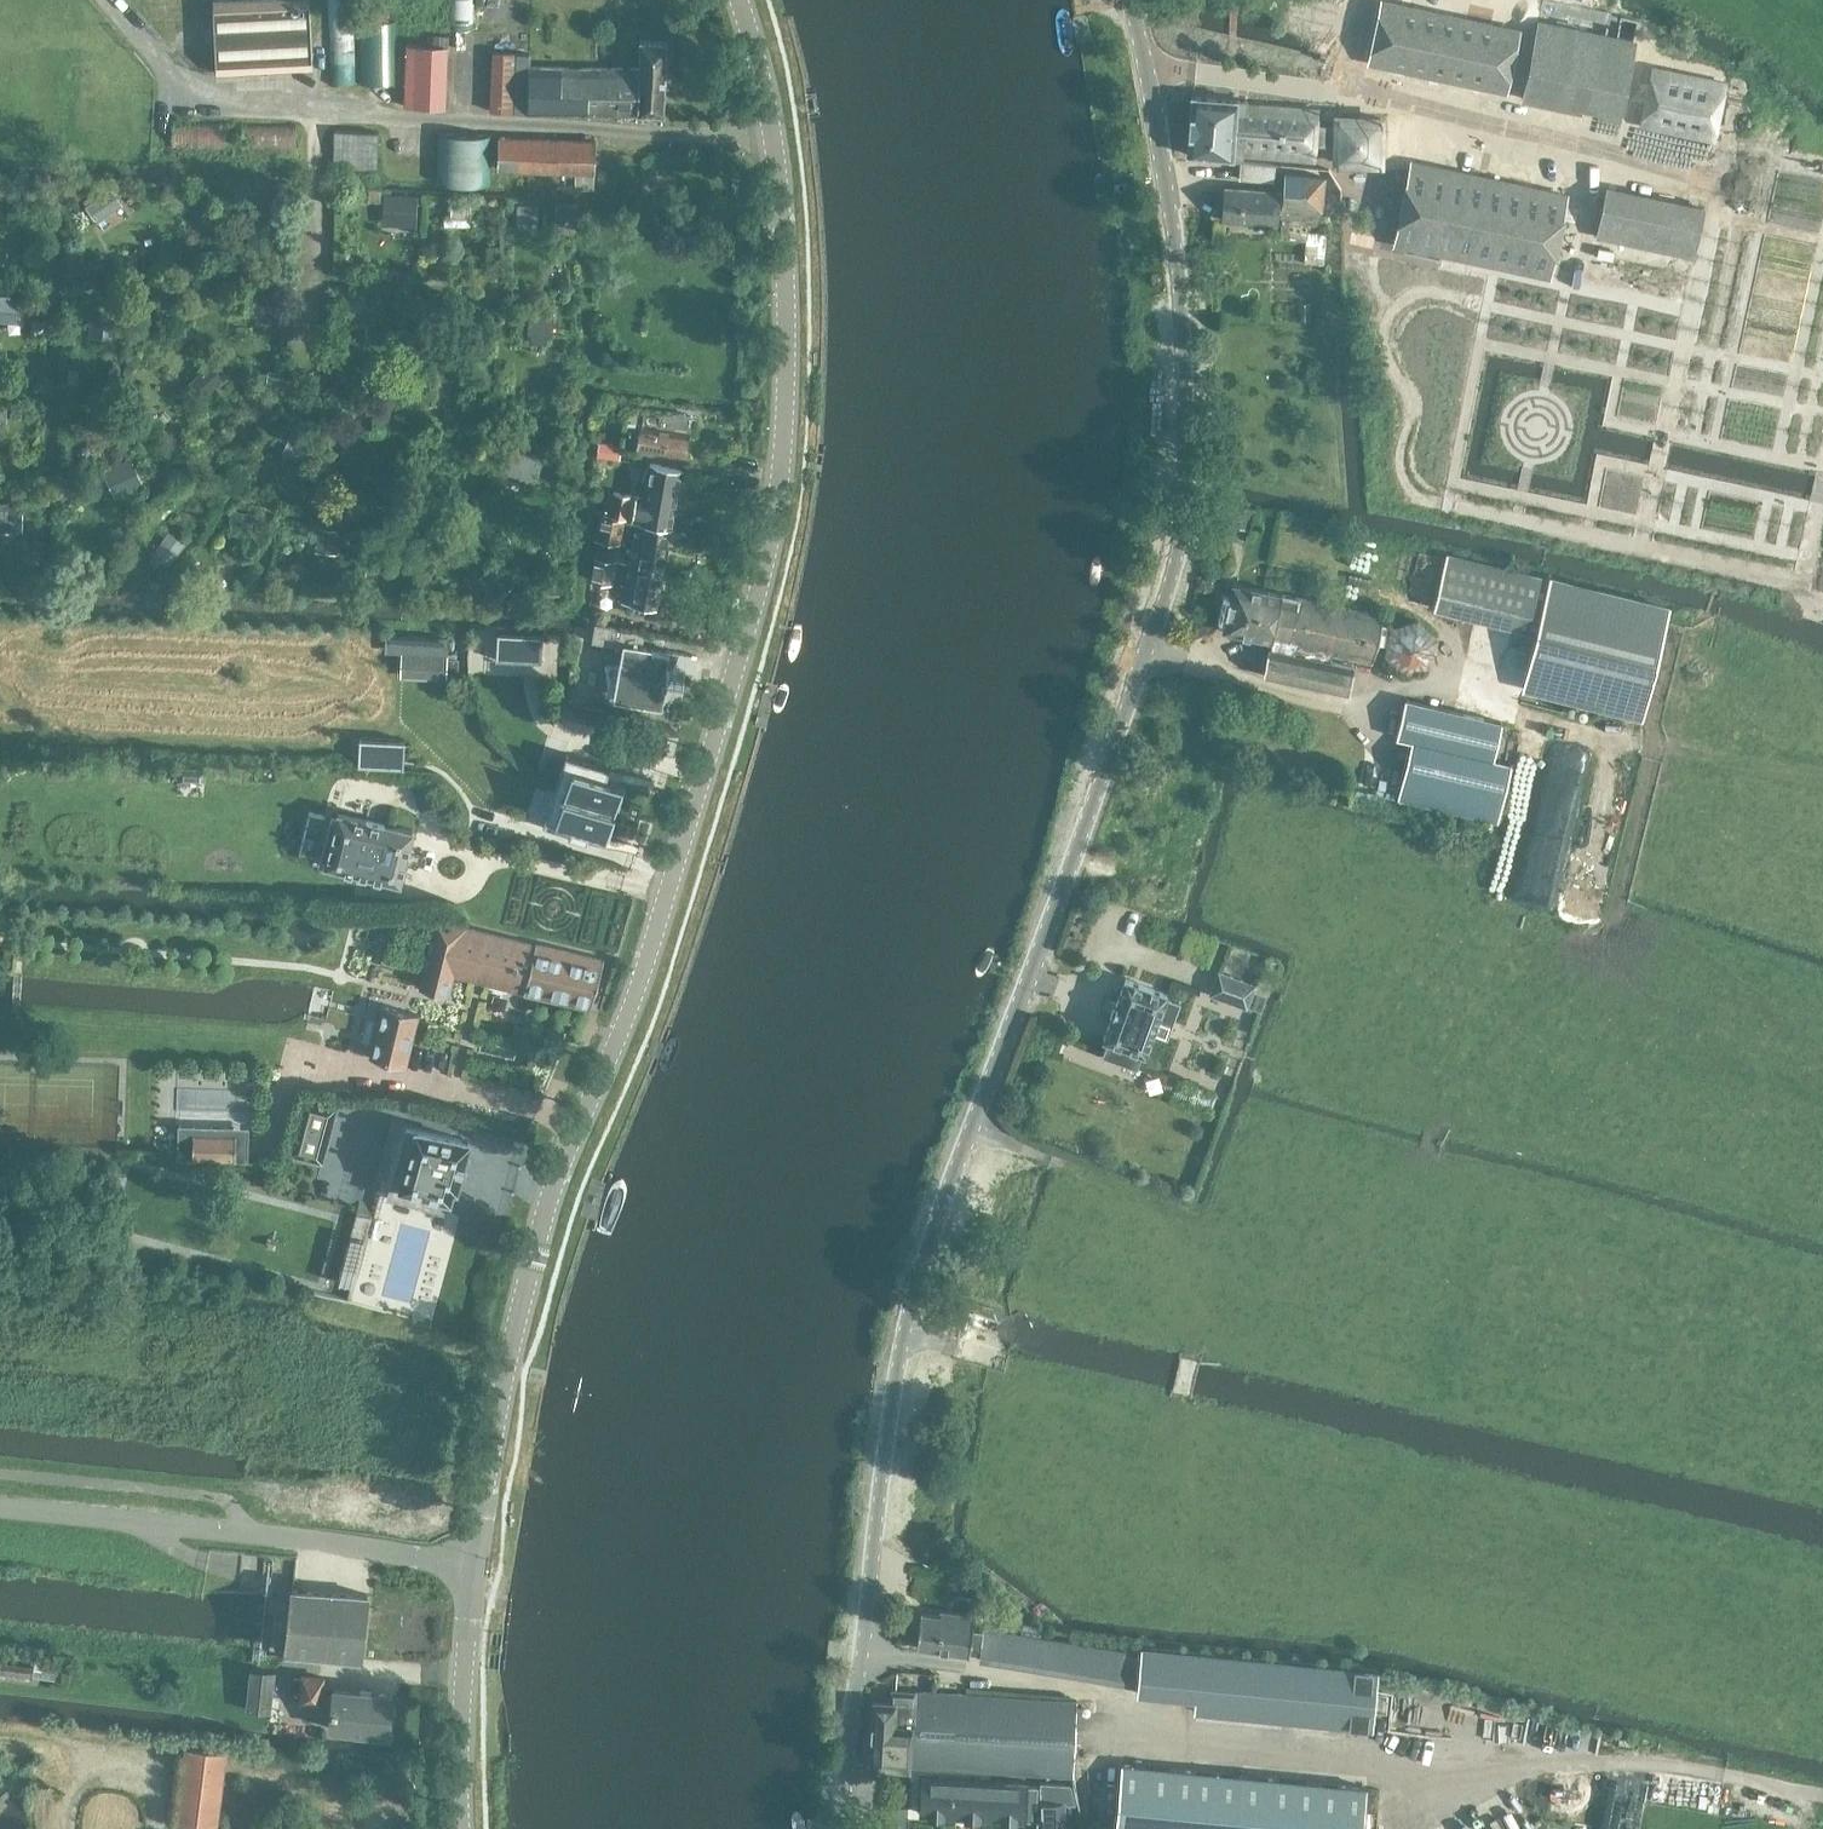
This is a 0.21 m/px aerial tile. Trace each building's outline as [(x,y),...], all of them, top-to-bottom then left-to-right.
[(217,72),(313,68),(310,0),(221,0),(213,0),(217,72)] [(330,84),(356,83),(356,49),(353,0),(328,0),(330,43),(330,84)] [(449,24),(474,25),(475,0),(450,0),(449,24)] [(1383,1),(1370,61),(1392,66),(1393,60),(1447,71),(1446,77),(1506,90),(1518,30),(1383,1)] [(374,12),(374,21),(358,22),(359,84),(397,82),(396,21),(389,21),(389,12),(374,12)] [(1538,21),(1522,97),(1620,118),(1636,41),(1538,21)] [(446,108),(449,35),(440,35),(440,46),(434,46),(434,45),(432,45),(432,46),(431,46),(431,39),(420,39),(420,45),(410,45),(410,44),(408,44),(405,106),(407,106),(407,105),(444,107),(444,108),(446,108)] [(530,66),(530,54),(493,52),(491,110),(513,111),(528,112),(529,113),(638,114),(664,114),(666,41),(640,40),(639,68),(617,67),(530,66)] [(1653,67),(1641,123),(1714,139),(1726,82),(1653,67)] [(1192,95),(1187,154),(1190,154),(1231,157),(1233,157),(1233,160),(1243,161),(1244,154),(1315,159),(1316,143),(1338,145),(1338,159),(1378,160),(1380,119),(1339,118),(1339,126),(1317,124),(1318,109),(1247,104),(1248,100),(1238,99),(1235,99),(1195,96),(1192,95)] [(226,148),(226,123),(172,122),(172,147),(226,148)] [(296,150),(296,124),(243,124),(243,150),(296,150)] [(334,130),(333,167),(378,168),(379,131),(334,130)] [(491,183),(493,135),(439,133),(437,181),(491,183)] [(499,168),(594,171),(595,140),(500,137),(499,168)] [(1240,161),(1239,178),(1274,181),(1275,164),(1240,161)] [(1412,162),(1395,242),(1549,275),(1566,195),(1412,162)] [(594,173),(576,172),(575,187),(594,188),(594,173)] [(1225,186),(1223,218),(1278,222),(1278,218),(1282,218),(1279,237),(1306,239),(1307,230),(1307,220),(1321,221),(1325,175),(1285,172),(1283,191),(1225,186)] [(1607,187),(1596,235),(1617,239),(1628,191),(1607,187)] [(121,217),(96,192),(78,210),(103,235),(121,217)] [(382,223),(416,225),(418,196),(384,194),(382,223)] [(0,195),(0,215),(12,216),(12,195),(0,195)] [(476,199),(455,198),(455,219),(476,219),(476,199)] [(542,201),(521,200),(521,224),(542,224),(542,201)] [(1683,203),(1673,251),(1694,256),(1704,208),(1693,205),(1683,203)] [(1306,239),(1304,262),(1324,263),(1326,232),(1307,230),(1306,239)] [(1,293),(0,320),(28,321),(29,294),(1,293)] [(577,310),(537,307),(534,338),(574,341),(577,310)] [(84,343),(119,343),(119,311),(84,311),(84,343)] [(183,386),(200,405),(229,378),(212,359),(183,386)] [(401,399),(377,399),(377,421),(400,421),(401,399)] [(689,432),(684,431),(686,414),(644,408),(643,411),(634,410),(631,427),(625,426),(622,445),(628,446),(628,447),(638,448),(637,449),(684,456),(689,432)] [(291,461),(323,474),(336,444),(304,431),(291,461)] [(600,455),(620,458),(622,445),(603,442),(600,455)] [(512,445),(499,474),(531,488),(544,459),(512,445)] [(132,455),(105,468),(119,497),(146,484),(132,455)] [(671,526),(672,526),(682,469),(651,464),(645,498),(615,491),(610,514),(636,520),(671,526)] [(25,537),(25,504),(0,504),(0,537),(25,537)] [(264,509),(236,506),(233,527),(257,529),(258,520),(263,520),(264,509)] [(599,540),(596,556),(606,558),(609,542),(619,543),(624,520),(603,516),(599,540)] [(671,529),(637,523),(630,562),(664,569),(671,529)] [(313,558),(348,558),(348,525),(313,525),(313,558)] [(153,553),(171,565),(187,544),(168,531),(153,553)] [(492,549),(468,568),(492,599),(517,579),(492,549)] [(1448,553),(1436,602),(1540,626),(1526,684),(1642,713),(1665,619),(1666,613),(1668,606),(1586,587),(1584,586),(1566,582),(1554,579),(1533,574),(1448,553)] [(616,560),(606,558),(596,556),(592,579),(612,583),(616,560)] [(656,608),(664,569),(630,562),(622,602),(656,608)] [(1233,583),(1224,629),(1272,640),(1333,651),(1371,659),(1381,611),(1301,595),(1283,593),(1233,583)] [(1439,635),(1417,615),(1394,621),(1384,649),(1406,669),(1430,663),(1439,635)] [(610,644),(613,626),(614,625),(596,622),(593,641),(610,644)] [(498,631),(496,660),(542,662),(544,633),(498,631)] [(402,670),(446,673),(446,672),(458,673),(459,658),(447,657),(447,655),(432,655),(433,638),(418,637),(417,654),(403,653),(402,670)] [(1270,647),(1264,674),(1347,691),(1353,664),(1331,659),(1333,651),(1272,640),(1270,647)] [(667,666),(671,667),(674,651),(669,651),(666,651),(666,652),(626,645),(616,696),(661,704),(664,686),(667,686),(667,682),(665,681),(667,666)] [(1407,700),(1398,737),(1413,741),(1400,798),(1498,821),(1512,764),(1493,759),(1502,722),(1407,700)] [(374,738),(361,737),(360,744),(359,766),(404,768),(406,740),(374,738)] [(540,769),(558,775),(567,749),(549,742),(540,769)] [(558,779),(556,785),(589,795),(588,800),(615,808),(624,780),(607,775),(610,766),(567,753),(566,753),(558,779)] [(180,767),(180,782),(205,783),(205,768),(180,767)] [(555,790),(543,827),(587,840),(590,831),(606,836),(615,808),(588,800),(589,795),(556,785),(555,790)] [(310,811),(299,852),(327,859),(326,864),(353,871),(400,883),(413,830),(384,823),(373,820),(366,819),(339,812),(337,817),(310,811)] [(454,974),(591,1008),(604,960),(603,960),(536,943),(536,944),(437,920),(420,987),(449,994),(454,974)] [(1219,970),(1211,993),(1246,1006),(1247,1004),(1262,1009),(1267,996),(1252,990),(1255,983),(1219,970)] [(1108,1039),(1103,1053),(1137,1065),(1141,1051),(1146,1053),(1154,1031),(1167,1035),(1180,1000),(1166,996),(1168,992),(1126,978),(1104,1038),(1108,1039)] [(406,1065),(419,1014),(383,1005),(370,1057),(406,1065)] [(322,1161),(337,1105),(306,1097),(291,1152),(322,1161)] [(407,1124),(388,1196),(447,1212),(454,1188),(457,1189),(470,1141),(407,1124)] [(193,1133),(193,1159),(237,1160),(237,1135),(193,1133)] [(359,1283),(373,1208),(356,1205),(343,1280),(359,1283)] [(293,1585),(292,1587),(292,1590),(293,1590),(287,1647),(286,1647),(286,1651),(290,1652),(290,1651),(356,1659),(361,1660),(361,1655),(367,1598),(368,1598),(368,1594),(364,1593),(364,1594),(297,1586),(293,1585)] [(923,1613),(919,1648),(919,1647),(971,1654),(972,1653),(980,1654),(985,1631),(975,1629),(976,1616),(957,1613),(956,1618),(924,1614),(923,1613)] [(980,1654),(980,1655),(1138,1681),(1141,1654),(986,1628),(985,1631),(980,1654)] [(1138,1686),(1137,1692),(1195,1697),(1195,1700),(1194,1710),(1373,1728),(1379,1669),(1141,1647),(1141,1654),(1138,1681),(1138,1686)] [(0,1662),(0,1672),(33,1676),(62,1680),(64,1664),(35,1660),(34,1666),(0,1662)] [(271,1711),(275,1672),(252,1669),(247,1709),(271,1711)] [(304,1675),(301,1701),(320,1703),(323,1677),(304,1675)] [(333,1704),(330,1728),(388,1734),(392,1694),(335,1688),(333,1704)] [(1073,1776),(1077,1700),(898,1693),(898,1702),(875,1700),(871,1765),(910,1767),(948,1769),(1073,1776)] [(211,1828),(214,1828),(224,1753),(189,1749),(179,1825),(199,1827),(199,1828),(211,1828)] [(1116,1828),(1237,1828),(1243,1774),(1122,1763),(1116,1828)] [(1243,1774),(1237,1828),(1363,1828),(1367,1786),(1243,1774)] [(922,1778),(920,1813),(1031,1819),(1032,1805),(1037,1806),(1039,1785),(993,1781),(968,1780),(922,1778)] [(1648,1786),(1612,1780),(1603,1828),(1641,1828),(1648,1786)] [(1033,1813),(1033,1828),(1065,1828),(1064,1802),(1074,1802),(1070,1784),(1040,1783),(1040,1813),(1033,1813)]
